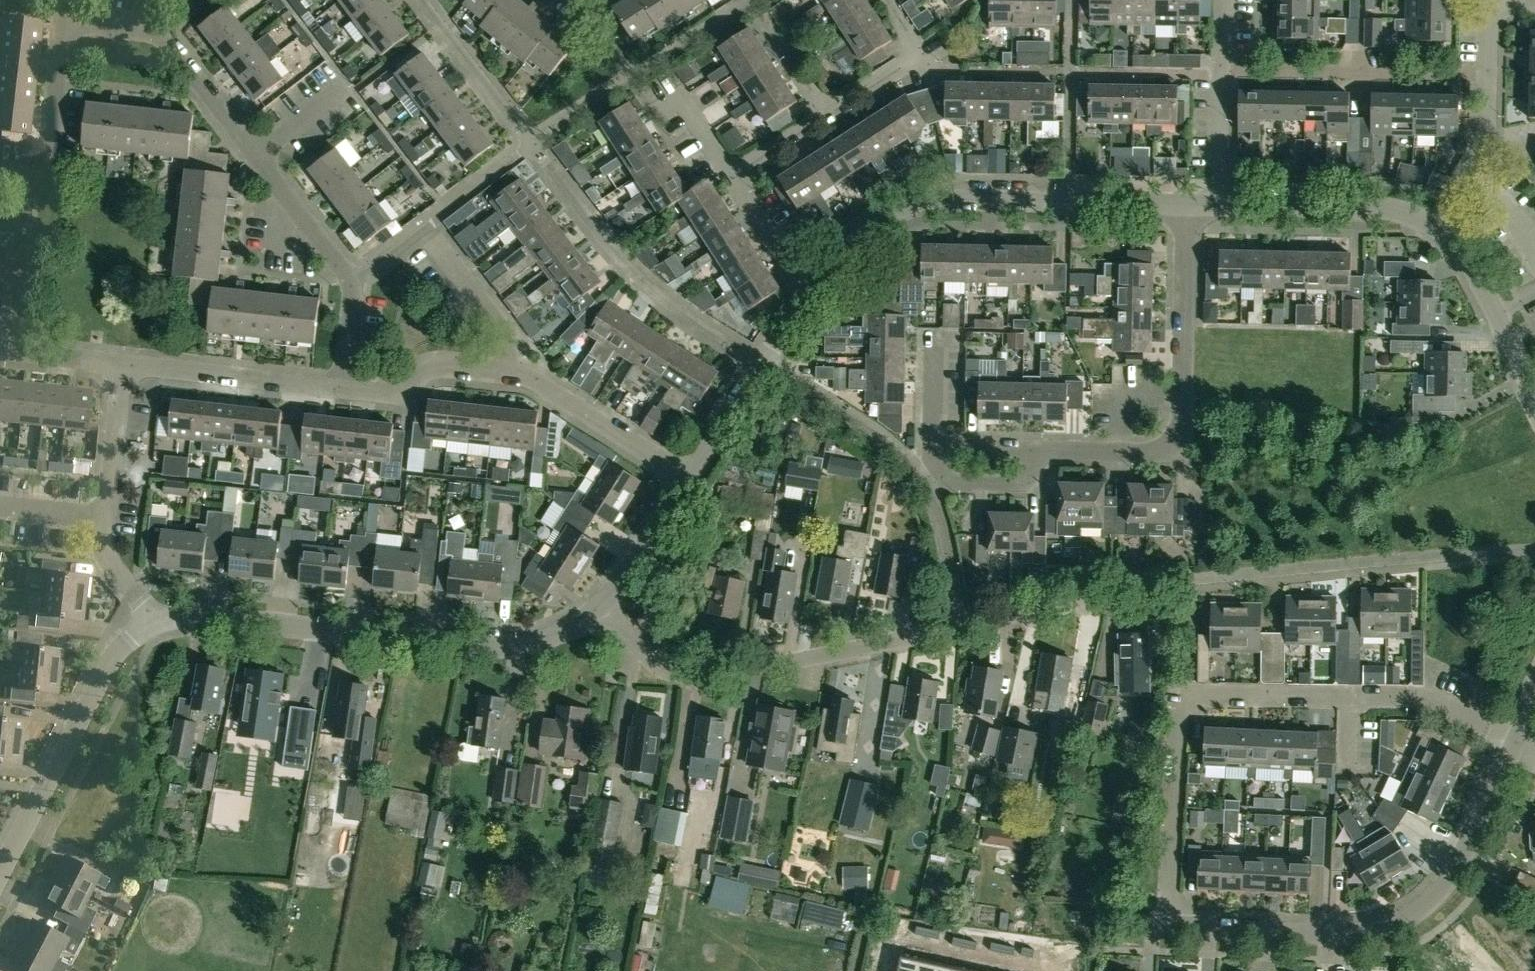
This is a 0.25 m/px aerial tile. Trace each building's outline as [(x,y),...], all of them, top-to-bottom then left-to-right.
[(279,11),(286,6),(282,0),(272,0),(271,1),(279,11)] [(378,0),(340,0),(339,0),(353,18),(378,0)] [(383,0),(378,0),(353,18),(367,37),(395,16),(383,0)] [(463,4),(484,21),(480,26),(525,62),(528,58),(550,75),(574,46),(572,44),(562,36),(563,35),(562,33),(561,35),(533,12),(538,6),(533,2),(529,8),(519,0),(466,0),(463,4)] [(612,7),(633,40),(656,25),(659,30),(706,0),(623,0),(612,7)] [(823,1),(813,8),(819,16),(828,9),(826,6),(835,0),(823,0),(823,1)] [(865,0),(835,0),(826,6),(828,9),(838,24),(868,4),(865,0)] [(906,11),(916,5),(913,0),(910,0),(902,5),(906,11)] [(953,8),(965,0),(947,0),(953,8)] [(1010,26),(1011,0),(990,0),(989,26),(990,26),(990,34),(997,34),(997,26),(1010,26)] [(1032,27),(1033,0),(1011,0),(1010,26),(1012,26),(1012,35),(1019,35),(1019,26),(1032,27)] [(1032,27),(1055,27),(1056,0),(1033,0),(1032,27)] [(1113,25),(1113,0),(1090,0),(1089,24),(1113,25)] [(1127,25),(1127,34),(1134,35),(1134,33),(1135,0),(1113,0),(1113,25),(1127,25)] [(1156,25),(1156,0),(1135,0),(1134,33),(1134,35),(1141,35),(1141,25),(1156,25)] [(1178,25),(1178,0),(1156,0),(1156,25),(1178,25)] [(1178,25),(1202,26),(1202,0),(1178,0),(1178,25)] [(1275,2),(1274,16),(1308,18),(1318,18),(1318,0),(1280,0),(1280,2),(1275,2)] [(1365,9),(1374,9),(1374,0),(1365,0),(1365,9)] [(1406,19),(1446,21),(1446,14),(1450,14),(1451,0),(1405,0),(1405,19),(1406,19)] [(294,6),(302,15),(308,10),(301,1),(294,6)] [(880,22),(868,4),(838,24),(847,38),(837,45),(842,52),(852,46),(850,42),(880,22)] [(40,42),(43,19),(32,18),(33,8),(4,5),(0,38),(40,42)] [(199,26),(214,44),(240,24),(226,5),(199,26)] [(922,12),(916,5),(906,11),(912,19),(922,12)] [(1358,19),(1359,7),(1349,6),(1349,18),(1358,19)] [(808,23),(819,16),(813,8),(803,15),(808,23)] [(409,34),(395,16),(367,37),(382,55),(409,34)] [(1308,18),(1274,16),(1274,39),(1319,40),(1319,27),(1328,27),(1328,18),(1318,18),(1308,18)] [(1346,18),(1346,44),(1358,45),(1358,19),(1349,18),(1346,18)] [(1365,19),(1364,48),(1380,48),(1381,20),(1365,19)] [(1406,19),(1405,41),(1445,42),(1446,21),(1406,19)] [(305,31),(298,21),(291,27),(298,37),(305,31)] [(842,52),(833,58),(837,63),(847,56),(853,66),(892,40),(880,22),(850,42),(852,46),(842,52)] [(214,44),(228,63),(255,42),(240,24),(214,44)] [(321,27),(314,32),(322,42),(329,37),(321,27)] [(749,28),(719,47),(729,62),(718,69),(723,76),(733,70),(731,66),(761,46),(749,28)] [(313,41),(305,31),(298,37),(306,47),(313,41)] [(336,47),(329,37),(322,42),(330,52),(336,47)] [(38,65),(40,42),(0,38),(0,39),(0,61),(38,65)] [(228,63),(242,81),(269,61),(255,42),(228,63)] [(833,58),(842,52),(837,45),(826,52),(831,59),(833,58)] [(773,65),(761,46),(731,66),(733,70),(743,84),(773,65)] [(1524,73),(1534,73),(1534,50),(1530,50),(1529,58),(1524,58),(1524,73)] [(1126,67),(1126,52),(1113,52),(1113,67),(1126,67)] [(409,92),(436,72),(422,53),(395,73),(409,92)] [(1011,64),(1011,53),(1002,53),(1002,64),(1011,64)] [(1017,65),(1032,65),(1032,53),(1017,53),(1017,65)] [(1032,53),(1032,65),(1049,65),(1049,53),(1032,53)] [(1110,67),(1110,55),(1094,55),(1094,67),(1110,67)] [(1168,68),(1177,68),(1177,55),(1168,55),(1168,68)] [(1177,55),(1177,68),(1200,68),(1200,55),(1177,55)] [(0,61),(0,84),(35,88),(38,65),(0,61)] [(269,61),(242,81),(256,100),(283,79),(269,61)] [(350,78),(356,73),(349,63),(342,69),(350,78)] [(743,84),(752,99),(731,112),(731,113),(742,106),(746,113),(757,106),(754,102),(784,83),(773,65),(743,84)] [(723,76),(718,69),(707,76),(712,83),(723,76)] [(450,90),(436,72),(409,92),(423,110),(450,90)] [(1534,95),(1534,73),(1524,73),(1524,90),(1529,90),(1529,95),(1534,95)] [(797,102),(784,83),(754,102),(757,106),(767,121),(797,102)] [(945,83),(925,90),(935,123),(945,120),(945,83)] [(967,127),(967,120),(967,84),(945,83),(945,120),(950,120),(954,127),(967,127)] [(0,84),(0,108),(33,111),(35,88),(0,84)] [(989,84),(967,84),(967,120),(984,120),(984,133),(993,133),(993,120),(989,120),(989,84)] [(993,120),(1010,121),(1011,84),(989,84),(989,120),(993,120)] [(1032,85),(1011,84),(1010,121),(1028,121),(1027,133),(1036,133),(1036,131),(1036,121),(1032,121),(1032,85)] [(1055,85),(1032,85),(1032,121),(1036,121),(1036,131),(1043,132),(1043,121),(1054,121),(1054,116),(1063,116),(1063,95),(1055,94),(1055,85)] [(1103,133),(1111,133),(1112,85),(1089,85),(1088,122),(1104,123),(1103,133)] [(1118,123),(1133,123),(1134,86),(1112,85),(1111,133),(1118,133),(1118,123)] [(1146,134),(1154,134),(1155,86),(1134,86),(1133,123),(1146,123),(1146,134)] [(1177,86),(1155,86),(1154,134),(1161,134),(1161,124),(1183,124),(1184,101),(1177,101),(1177,86)] [(1261,121),(1282,121),(1283,88),(1268,88),(1268,93),(1261,93),(1261,121)] [(1282,121),(1305,121),(1306,89),(1283,88),(1282,121)] [(1370,135),(1392,135),(1392,89),(1371,88),(1370,135)] [(1322,89),(1306,89),(1305,121),(1316,122),(1316,134),(1327,135),(1327,142),(1328,142),(1328,134),(1328,94),(1322,94),(1322,89)] [(1392,89),(1392,135),(1414,136),(1414,124),(1415,91),(1399,91),(1399,89),(1392,89)] [(437,129),(464,109),(450,90),(423,110),(437,129)] [(935,123),(925,90),(906,95),(926,126),(935,123)] [(1414,124),(1414,136),(1437,136),(1437,96),(1431,96),(1431,92),(1415,91),(1414,124)] [(1260,121),(1261,121),(1261,93),(1239,92),(1238,132),(1251,132),(1251,141),(1260,142),(1260,121)] [(1347,152),(1359,153),(1359,123),(1348,123),(1349,95),(1328,94),(1328,134),(1328,142),(1347,142),(1347,152)] [(906,95),(887,108),(907,138),(926,126),(906,95)] [(1459,97),(1437,96),(1437,136),(1457,137),(1457,145),(1467,145),(1467,127),(1458,127),(1459,97)] [(371,106),(378,116),(385,111),(377,101),(371,106)] [(163,110),(119,105),(112,105),(87,102),(82,147),(187,158),(174,274),(190,276),(187,304),(211,307),(208,331),(314,342),(319,299),(296,297),(289,296),(243,291),(237,290),(213,287),(214,279),(217,279),(220,256),(221,250),(226,204),(227,197),(229,173),(225,173),(227,153),(209,151),(211,131),(192,128),(193,114),(169,111),(163,110)] [(592,133),(602,126),(611,141),(642,121),(630,102),(600,121),(598,118),(587,126),(592,133)] [(736,120),(746,113),(742,106),(731,113),(736,120)] [(15,143),(16,133),(30,134),(33,111),(0,108),(0,141),(15,143)] [(889,150),(893,147),(907,138),(887,108),(869,120),(889,150)] [(478,127),(464,109),(437,129),(451,147),(478,127)] [(378,116),(386,126),(393,121),(385,111),(378,116)] [(851,131),(871,162),(885,152),(892,162),(900,158),(893,147),(889,150),(869,120),(851,131)] [(654,140),(642,121),(611,141),(621,156),(610,162),(615,170),(625,163),(623,160),(654,140)] [(478,127),(451,147),(465,166),(492,145),(478,127)] [(387,138),(379,128),(372,133),(380,144),(387,138)] [(851,131),(833,143),(853,174),(857,171),(871,162),(851,131)] [(984,133),(984,145),(992,145),(993,133),(984,133)] [(1027,133),(1027,146),(1036,146),(1036,133),(1027,133)] [(399,142),(406,152),(413,147),(405,137),(399,142)] [(395,148),(387,138),(380,144),(388,154),(395,148)] [(665,158),(654,140),(623,160),(625,163),(635,178),(665,158)] [(849,176),(856,186),(863,181),(857,171),(853,174),(833,143),(815,155),(835,185),(849,176)] [(1165,169),(1184,168),(1183,144),(1164,145),(1165,169)] [(406,152),(414,162),(420,157),(413,147),(406,152)] [(323,188),(350,167),(336,149),(309,170),(323,188)] [(1372,153),(1359,153),(1358,178),(1371,178),(1372,153)] [(835,185),(815,155),(797,167),(817,197),(821,195),(835,185)] [(1114,176),(1132,176),(1133,158),(1114,157),(1114,176)] [(1259,158),(1237,157),(1237,176),(1259,176),(1259,158)] [(635,178),(644,192),(634,199),(638,206),(648,199),(646,196),(677,176),(665,158),(635,178)] [(899,173),(906,168),(901,160),(900,158),(892,162),(899,173)] [(1150,158),(1133,158),(1132,176),(1149,177),(1150,158)] [(1304,167),(1304,177),(1326,177),(1326,159),(1304,158),(1304,167)] [(615,170),(610,162),(600,169),(605,177),(615,170)] [(1439,162),(1432,176),(1446,182),(1453,168),(1439,162)] [(1408,184),(1410,175),(1412,166),(1399,163),(1395,181),(1408,184)] [(415,175),(407,164),(400,170),(408,180),(415,175)] [(1412,166),(1410,175),(1408,184),(1420,187),(1424,169),(1412,166)] [(323,188),(337,206),(364,186),(350,167),(323,188)] [(798,210),(813,200),(820,210),(827,205),(821,195),(817,197),(797,167),(778,179),(798,210)] [(1268,176),(1281,176),(1282,167),(1268,167),(1268,176)] [(1282,167),(1281,176),(1304,177),(1304,167),(1294,167),(1282,167)] [(1176,177),(1188,178),(1188,169),(1176,169),(1176,177)] [(435,190),(442,185),(434,174),(427,179),(435,190)] [(422,185),(415,175),(408,180),(416,190),(422,185)] [(688,193),(677,176),(646,196),(648,199),(658,215),(679,202),(678,201),(688,193)] [(473,224),(455,238),(464,249),(478,238),(533,195),(520,178),(490,201),(497,211),(476,228),(473,224)] [(708,179),(688,193),(678,201),(679,202),(688,214),(690,218),(721,198),(708,179)] [(870,192),(863,181),(856,186),(863,197),(870,192)] [(597,185),(586,192),(595,204),(602,199),(602,198),(604,197),(597,185)] [(337,206),(351,225),(378,204),(364,186),(337,206)] [(478,238),(464,249),(474,262),(492,248),(489,243),(510,227),(517,236),(547,213),(533,195),(478,238)] [(688,214),(677,221),(682,228),(692,221),(702,236),(732,216),(721,198),(690,218),(688,214)] [(628,213),(638,206),(634,199),(623,205),(628,213)] [(365,243),(392,222),(378,204),(351,225),(365,243)] [(827,205),(820,210),(827,221),(834,216),(827,205)] [(501,263),(507,270),(560,230),(547,213),(517,236),(524,245),(501,263)] [(714,254),(744,235),(732,216),(702,236),(711,250),(701,257),(706,264),(716,258),(714,254)] [(666,228),(669,231),(671,235),(682,228),(677,221),(666,228)] [(537,261),(543,269),(572,246),(560,230),(507,270),(491,283),(499,294),(515,281),(514,279),(537,261)] [(756,253),(744,235),(714,254),(716,258),(725,273),(756,253)] [(922,281),(942,281),(943,246),(922,245),(922,281)] [(533,304),(542,297),(586,263),(572,246),(543,269),(551,279),(528,297),(533,304)] [(965,246),(943,246),(942,281),(964,281),(965,246)] [(964,281),(986,282),(986,247),(965,246),(964,281)] [(1007,291),(1008,247),(986,247),(986,282),(1001,282),(1001,290),(1007,291)] [(1017,282),(1029,283),(1030,248),(1008,247),(1007,291),(1008,291),(1008,299),(1016,300),(1017,282)] [(1043,291),(1066,291),(1066,264),(1053,264),(1053,248),(1030,248),(1029,283),(1043,283),(1043,291)] [(1228,287),(1241,288),(1242,252),(1220,251),(1219,273),(1207,272),(1206,299),(1227,299),(1228,287)] [(1255,311),(1249,311),(1249,323),(1262,323),(1263,288),(1264,288),(1264,252),(1242,252),(1241,288),(1255,288),(1255,311)] [(1264,288),(1284,289),(1284,253),(1264,252),(1264,288)] [(767,271),(756,253),(725,273),(735,287),(737,291),(767,271)] [(1284,289),(1306,289),(1307,253),(1284,253),(1284,289)] [(1306,289),(1328,290),(1328,254),(1307,253),(1306,289)] [(1328,254),(1328,290),(1350,290),(1351,254),(1328,254)] [(695,272),(706,264),(701,257),(690,264),(695,272)] [(665,261),(651,270),(667,285),(676,279),(665,261)] [(1100,274),(1100,262),(1078,262),(1078,274),(1100,274)] [(1398,277),(1398,302),(1437,303),(1437,302),(1438,281),(1409,281),(1409,262),(1384,262),(1383,277),(1398,277)] [(577,319),(578,319),(595,301),(588,291),(600,282),(586,263),(542,297),(549,306),(563,295),(570,305),(567,307),(577,319)] [(1097,276),(1097,286),(1151,287),(1151,264),(1115,263),(1115,264),(1104,264),(1104,276),(1097,276)] [(735,287),(724,294),(729,301),(740,295),(749,309),(779,290),(767,271),(737,291),(735,287)] [(850,327),(850,336),(905,337),(905,316),(904,316),(904,303),(911,303),(911,281),(901,281),(901,303),(880,302),(880,315),(868,315),(868,327),(850,327)] [(614,282),(595,301),(603,308),(607,301),(610,297),(613,299),(621,286),(614,282)] [(1114,308),(1151,308),(1151,287),(1097,286),(1096,295),(1114,296),(1114,308)] [(724,294),(714,301),(718,308),(729,301),(724,294)] [(1295,312),(1291,296),(1279,299),(1283,315),(1295,312)] [(580,387),(597,360),(626,313),(607,301),(603,308),(595,301),(578,319),(589,329),(587,333),(597,340),(588,354),(589,355),(571,382),(580,387)] [(1362,301),(1343,301),(1343,329),(1362,330),(1362,301)] [(1392,323),(1392,335),(1421,335),(1422,324),(1443,324),(1443,302),(1437,302),(1437,303),(1398,302),(1397,323),(1392,323)] [(943,327),(959,328),(959,304),(944,304),(943,327)] [(1306,325),(1306,305),(1297,305),(1296,325),(1306,325)] [(1306,305),(1306,325),(1315,325),(1316,305),(1306,305)] [(1083,329),(1096,329),(1150,330),(1151,308),(1114,308),(1113,319),(1083,318),(1083,329)] [(615,351),(624,357),(644,325),(626,313),(597,360),(605,365),(615,351)] [(1273,324),(1284,324),(1284,316),(1273,316),(1273,324)] [(992,320),(985,320),(985,328),(1004,329),(1004,318),(992,318),(992,320)] [(974,328),(985,328),(985,320),(974,320),(974,328)] [(1030,320),(1014,320),(1014,329),(1030,330),(1030,320)] [(620,385),(629,391),(663,337),(644,325),(624,357),(634,363),(620,385)] [(1096,338),(1113,338),(1113,351),(1150,351),(1150,330),(1096,329),(1096,338)] [(846,347),(849,347),(868,347),(867,358),(904,359),(905,337),(850,336),(850,337),(824,336),(824,352),(846,352),(846,347)] [(651,374),(661,380),(681,348),(663,337),(629,391),(637,396),(651,374)] [(1425,353),(1425,373),(1471,374),(1471,373),(1464,373),(1464,352),(1436,352),(1436,341),(1390,341),(1389,353),(1425,353)] [(640,426),(653,434),(666,413),(669,407),(670,407),(699,360),(681,348),(661,380),(670,386),(656,408),(653,406),(640,426)] [(1142,355),(1126,355),(1126,363),(1142,363),(1142,355)] [(849,370),(849,379),(904,380),(904,359),(867,358),(867,370),(849,370)] [(604,368),(605,365),(597,360),(580,387),(580,388),(591,396),(605,374),(604,374),(606,370),(604,368)] [(670,407),(678,412),(681,407),(697,417),(704,407),(698,404),(718,372),(699,360),(670,407)] [(996,371),(1006,372),(1006,360),(996,360),(996,371)] [(1049,361),(1040,361),(1040,372),(1049,372),(1049,361)] [(845,379),(845,368),(835,367),(835,379),(845,379)] [(1001,383),(996,383),(996,375),(979,375),(980,372),(966,371),(965,411),(978,412),(978,419),(1000,419),(1001,383)] [(1000,419),(1022,420),(1022,384),(1011,384),(1011,376),(1006,376),(1006,372),(996,371),(996,383),(1001,383),(1000,419)] [(1066,386),(1054,385),(1054,373),(1049,373),(1049,372),(1040,372),(1040,384),(1044,384),(1044,420),(1066,421),(1067,409),(1082,409),(1082,381),(1066,381),(1066,386)] [(1412,394),(1412,411),(1450,411),(1450,395),(1470,396),(1471,374),(1425,373),(1425,394),(1412,394)] [(24,382),(1,379),(0,392),(0,420),(20,422),(24,382)] [(845,379),(835,379),(833,379),(832,390),(845,390),(845,379)] [(904,380),(849,379),(848,390),(866,390),(866,402),(879,403),(878,415),(903,415),(903,403),(904,380)] [(43,424),(47,384),(24,382),(20,422),(43,424)] [(65,427),(70,387),(47,384),(43,424),(65,427)] [(1044,384),(1040,384),(1022,384),(1022,420),(1044,420),(1044,384)] [(70,387),(65,427),(88,430),(93,389),(70,387)] [(191,439),(196,402),(172,399),(168,436),(191,439)] [(452,402),(429,400),(426,424),(414,422),(411,448),(431,450),(432,438),(448,439),(452,402)] [(212,452),(212,447),(217,404),(196,402),(191,439),(203,440),(202,451),(212,452)] [(448,439),(469,442),(473,405),(452,402),(448,439)] [(798,402),(791,411),(805,420),(811,410),(798,402)] [(218,442),(233,443),(237,406),(217,404),(212,447),(218,448),(218,442)] [(491,444),(495,407),(473,405),(469,442),(491,444)] [(254,457),(255,446),(259,409),(237,406),(233,443),(248,445),(247,456),(254,457)] [(491,444),(512,446),(517,410),(495,407),(491,444)] [(282,411),(259,409),(255,446),(254,457),(255,457),(255,458),(263,459),(264,449),(278,450),(277,457),(289,459),(292,426),(280,425),(282,411)] [(517,410),(512,446),(534,449),(538,412),(517,410)] [(666,413),(653,434),(663,440),(676,420),(666,413)] [(305,427),(292,426),(289,459),(301,460),(302,451),(325,454),(329,417),(306,414),(305,427)] [(345,462),(349,419),(329,417),(325,454),(335,455),(334,461),(345,462)] [(356,457),(367,458),(371,421),(349,419),(345,462),(356,463),(356,457)] [(380,476),(399,478),(402,450),(390,449),(393,424),(371,421),(367,458),(382,460),(380,476)] [(561,429),(549,427),(545,457),(558,458),(561,429)] [(596,460),(593,464),(603,470),(596,483),(625,502),(639,480),(613,463),(617,456),(597,443),(588,456),(596,460)] [(226,460),(241,461),(241,450),(226,450),(226,460)] [(163,474),(187,476),(188,468),(189,457),(165,455),(163,474)] [(845,476),(849,459),(832,455),(828,472),(845,476)] [(545,457),(533,456),(531,472),(543,473),(545,457)] [(15,466),(16,458),(4,457),(3,465),(15,466)] [(28,460),(16,458),(15,466),(27,468),(28,460)] [(806,468),(789,465),(786,489),(819,494),(824,461),(807,459),(806,468)] [(60,471),(61,463),(49,462),(48,470),(60,471)] [(74,465),(61,463),(60,471),(73,473),(74,465)] [(465,476),(466,467),(454,466),(454,474),(465,476)] [(466,467),(465,476),(476,477),(477,469),(466,467)] [(508,468),(493,467),(491,478),(507,480),(508,468)] [(188,468),(187,476),(187,478),(201,479),(202,469),(188,468)] [(216,480),(229,481),(230,470),(218,468),(216,480)] [(303,482),(320,485),(323,471),(305,468),(303,482)] [(229,481),(245,483),(246,471),(230,470),(229,481)] [(164,492),(188,495),(189,482),(165,480),(164,492)] [(265,480),(246,480),(245,496),(264,497),(265,480)] [(321,480),(320,491),(337,493),(338,481),(321,480)] [(347,494),(363,496),(364,484),(348,483),(347,494)] [(564,509),(589,524),(596,514),(611,523),(625,502),(596,483),(588,495),(577,488),(564,509)] [(1059,505),(1046,504),(1046,533),(1057,533),(1057,537),(1080,537),(1080,520),(1081,483),(1059,483),(1059,505)] [(1103,534),(1115,534),(1115,506),(1104,505),(1104,484),(1081,483),(1080,520),(1080,537),(1081,537),(1081,529),(1103,529),(1103,534)] [(1115,534),(1151,535),(1152,484),(1128,484),(1128,506),(1115,506),(1115,534)] [(1151,535),(1184,535),(1184,530),(1190,530),(1190,506),(1172,506),(1173,485),(1152,484),(1151,535)] [(720,505),(771,514),(775,494),(723,485),(720,505)] [(376,533),(380,504),(370,503),(366,532),(376,533)] [(562,534),(554,547),(584,566),(598,544),(583,534),(589,524),(564,509),(552,527),(562,534)] [(181,569),(202,571),(207,530),(221,531),(223,513),(208,511),(207,524),(197,523),(196,533),(185,531),(181,569)] [(223,513),(221,531),(233,533),(235,513),(223,512),(223,513)] [(989,551),(1010,551),(1011,514),(989,513),(989,535),(977,534),(976,563),(989,563),(989,551)] [(1022,564),(1045,564),(1046,536),(1034,536),(1034,514),(1011,514),(1010,551),(1022,552),(1022,564)] [(158,567),(181,569),(185,531),(183,531),(183,527),(167,526),(168,517),(150,516),(148,535),(162,537),(158,567)] [(283,519),(282,527),(294,528),(295,520),(283,519)] [(292,540),(294,528),(282,527),(281,539),(292,540)] [(300,582),(324,584),(328,548),(315,546),(316,531),(294,529),(294,528),(292,540),(291,549),(303,550),(300,582)] [(422,540),(411,539),(409,554),(401,552),(396,589),(417,592),(421,560),(435,562),(439,530),(424,528),(422,540)] [(768,530),(755,528),(750,560),(763,562),(768,530)] [(816,597),(844,602),(852,556),(864,559),(869,534),(846,530),(842,553),(837,552),(836,560),(823,558),(816,597)] [(364,544),(377,545),(378,533),(376,533),(366,532),(366,536),(365,536),(364,544)] [(761,617),(788,622),(796,574),(783,571),(787,551),(774,549),(777,534),(770,533),(763,571),(769,572),(761,617)] [(364,548),(364,544),(365,536),(352,534),(351,542),(341,541),(340,549),(328,548),(324,584),(346,587),(350,546),(364,548)] [(230,575),(253,577),(257,539),(233,537),(230,575)] [(257,539),(253,577),(274,579),(278,542),(257,539)] [(479,553),(478,562),(475,598),(499,601),(501,582),(513,584),(518,542),(496,539),(494,555),(479,553)] [(464,549),(440,546),(437,576),(450,577),(448,595),(475,598),(478,562),(463,560),(464,549)] [(536,552),(523,572),(548,588),(555,578),(570,588),(584,566),(554,547),(546,559),(536,552)] [(919,574),(923,551),(909,548),(907,558),(882,553),(875,592),(901,597),(905,572),(919,574)] [(396,589),(401,552),(378,550),(373,586),(396,589)] [(49,573),(47,595),(86,600),(88,576),(65,573),(67,562),(42,559),(41,572),(49,573)] [(1127,575),(1128,574),(1131,571),(1131,565),(1127,561),(1121,561),(1116,565),(1116,571),(1120,575),(1121,575),(1127,575)] [(700,584),(710,587),(710,585),(714,585),(708,612),(735,619),(744,581),(712,574),(714,568),(704,566),(700,584)] [(1362,636),(1386,636),(1386,589),(1362,589),(1362,618),(1348,618),(1348,629),(1348,657),(1360,658),(1360,636),(1362,636)] [(1386,589),(1386,636),(1411,636),(1411,658),(1423,658),(1423,630),(1410,630),(1410,589),(1386,589)] [(36,613),(35,626),(59,628),(60,617),(83,619),(86,600),(47,595),(44,614),(36,613)] [(1285,661),(1285,643),(1310,644),(1311,596),(1287,596),(1287,633),(1273,633),(1273,661),(1285,661)] [(1311,596),(1310,644),(1336,644),(1336,657),(1348,657),(1348,629),(1335,629),(1335,596),(1311,596)] [(1212,635),(1198,634),(1198,662),(1210,662),(1210,650),(1235,651),(1236,603),(1212,603),(1212,635)] [(1236,603),(1235,651),(1261,651),(1261,660),(1273,661),(1273,633),(1260,632),(1260,604),(1236,603)] [(24,646),(22,668),(60,673),(63,650),(40,647),(42,635),(18,632),(16,645),(24,646)] [(1120,692),(1149,691),(1148,654),(1157,654),(1157,636),(1148,637),(1148,634),(1119,634),(1119,654),(1115,654),(1116,685),(1120,685),(1120,692)] [(1072,659),(1042,654),(1033,705),(1064,710),(1072,659)] [(223,686),(220,685),(223,670),(212,668),(211,665),(204,664),(202,666),(199,666),(193,696),(195,696),(193,708),(216,713),(219,701),(221,701),(223,686)] [(1002,672),(975,667),(973,681),(969,680),(967,692),(968,692),(965,711),(995,716),(1002,672)] [(11,686),(10,699),(34,702),(35,690),(58,692),(60,673),(22,668),(19,687),(11,686)] [(239,722),(275,727),(277,717),(276,717),(277,709),(278,709),(280,697),(278,697),(282,676),(247,671),(245,686),(244,686),(242,694),(244,694),(239,722)] [(931,721),(937,683),(909,678),(903,717),(931,721)] [(334,736),(354,738),(350,767),(368,769),(375,719),(362,717),(367,686),(341,683),(337,714),(338,715),(334,736)] [(467,744),(498,748),(505,699),(480,696),(476,728),(470,727),(467,744)] [(837,761),(854,764),(863,714),(852,712),(854,700),(835,697),(833,709),(825,708),(818,749),(838,753),(837,761)] [(1109,705),(1089,700),(1082,732),(1101,737),(1109,705)] [(780,709),(781,705),(760,701),(748,764),(783,771),(787,751),(792,751),(796,728),(791,727),(794,712),(780,709)] [(882,735),(880,750),(882,750),(880,761),(891,762),(893,752),(894,752),(904,744),(900,738),(895,737),(900,703),(887,702),(882,735)] [(23,744),(26,721),(3,718),(4,706),(0,706),(0,741),(23,744)] [(557,722),(544,721),(540,753),(582,758),(586,726),(583,725),(585,710),(559,707),(557,722)] [(1035,709),(1032,721),(1045,723),(1047,711),(1035,709)] [(1389,712),(1390,738),(1401,738),(1400,712),(1389,712)] [(632,726),(630,726),(624,770),(654,774),(662,718),(634,714),(632,726)] [(725,720),(697,716),(688,775),(717,779),(725,720)] [(196,724),(179,720),(172,756),(189,760),(196,724)] [(1147,723),(1130,723),(1131,740),(1147,739),(1147,723)] [(1422,737),(1412,759),(1422,763),(1455,779),(1466,757),(1438,744),(1443,734),(1422,723),(1416,734),(1422,737)] [(1002,734),(978,727),(971,753),(995,759),(1002,734)] [(1203,765),(1226,766),(1229,729),(1205,728),(1203,765)] [(308,769),(313,732),(289,729),(283,767),(308,769)] [(1004,729),(1000,751),(998,762),(1030,768),(1036,735),(1004,729)] [(1251,730),(1229,729),(1226,766),(1249,768),(1251,730)] [(1251,730),(1249,768),(1249,777),(1256,778),(1256,768),(1271,769),(1273,731),(1251,730)] [(1295,732),(1273,731),(1271,769),(1285,770),(1285,780),(1293,780),(1293,770),(1295,732)] [(1318,733),(1295,732),(1293,770),(1315,772),(1314,784),(1328,785),(1328,777),(1334,777),(1336,749),(1317,749),(1318,733)] [(1075,743),(1057,740),(1053,759),(1071,763),(1075,743)] [(21,764),(23,744),(0,741),(0,762),(21,764)] [(1397,753),(1380,745),(1379,756),(1393,762),(1397,753)] [(203,752),(195,788),(211,791),(218,756),(203,752)] [(1422,763),(1412,759),(1411,760),(1412,760),(1402,781),(1412,785),(1445,801),(1455,779),(1422,763)] [(546,768),(527,766),(522,806),(542,809),(546,768)] [(950,769),(943,767),(939,787),(937,795),(944,797),(950,769)] [(512,803),(516,770),(498,768),(494,800),(512,803)] [(1188,783),(1200,784),(1201,774),(1188,773),(1188,783)] [(572,788),(569,809),(593,812),(598,777),(581,774),(579,788),(572,788)] [(881,787),(850,779),(839,824),(870,832),(881,787)] [(1435,822),(1445,801),(1412,785),(1402,781),(1392,803),(1384,800),(1380,806),(1400,821),(1408,810),(1435,822)] [(412,829),(410,835),(423,837),(431,796),(392,788),(385,824),(412,829)] [(964,802),(980,808),(983,798),(967,793),(964,802)] [(753,802),(729,797),(722,838),(746,842),(753,802)] [(1270,798),(1254,797),(1253,807),(1269,808),(1270,798)] [(1284,798),(1270,798),(1269,808),(1284,808),(1284,798)] [(1240,800),(1224,799),(1224,809),(1239,809),(1240,800)] [(599,801),(591,839),(593,839),(615,844),(617,844),(624,806),(599,801)] [(1211,804),(1194,805),(1195,820),(1212,819),(1211,804)] [(1026,811),(1003,806),(999,824),(1022,829),(1026,811)] [(1392,833),(1400,821),(1380,806),(1373,817),(1384,827),(1367,837),(1391,877),(1411,865),(1392,833)] [(660,809),(654,841),(681,846),(688,814),(660,809)] [(1239,810),(1225,809),(1224,821),(1238,822),(1239,812),(1239,810)] [(450,815),(433,811),(429,829),(442,832),(445,820),(448,821),(450,815)] [(1269,815),(1256,814),(1255,824),(1268,825),(1269,815)] [(1283,815),(1269,815),(1268,825),(1282,826),(1283,815)] [(1311,844),(1324,845),(1326,818),(1312,817),(1311,844)] [(987,828),(985,843),(1003,846),(1005,831),(987,828)] [(1370,890),(1391,877),(1367,837),(1357,843),(1362,851),(1351,857),(1370,890)] [(610,869),(615,844),(593,839),(588,864),(610,869)] [(1221,889),(1223,852),(1201,851),(1201,845),(1188,844),(1187,875),(1198,875),(1198,888),(1221,889)] [(425,854),(437,856),(439,847),(427,845),(425,854)] [(1343,869),(1344,847),(1332,847),(1331,868),(1343,869)] [(1221,889),(1243,890),(1245,853),(1223,852),(1221,889)] [(1265,891),(1267,854),(1245,853),(1243,890),(1265,891)] [(1265,891),(1287,892),(1289,855),(1267,854),(1265,891)] [(63,855),(51,877),(89,897),(95,885),(104,890),(109,880),(63,855)] [(746,855),(743,870),(783,876),(786,861),(746,855)] [(1289,855),(1287,892),(1310,893),(1312,856),(1289,855)] [(658,864),(650,904),(662,906),(670,866),(658,864)] [(437,869),(423,865),(418,886),(432,889),(437,869)] [(868,867),(849,867),(849,888),(868,887),(868,867)] [(720,871),(717,900),(751,905),(754,875),(720,871)] [(47,886),(49,887),(43,899),(73,914),(67,924),(85,934),(90,923),(80,918),(86,907),(84,907),(89,897),(51,877),(47,886)] [(437,893),(421,889),(418,901),(435,905),(437,893)] [(131,906),(118,899),(114,906),(127,913),(131,906)] [(844,911),(806,902),(802,921),(840,931),(844,911)] [(64,950),(69,939),(79,944),(85,934),(67,924),(62,935),(32,920),(26,930),(24,930),(18,941),(56,961),(62,949),(64,950)] [(916,926),(914,934),(926,937),(928,929),(916,926)] [(928,929),(926,937),(938,940),(940,932),(928,929)] [(953,937),(951,945),(963,948),(965,940),(953,937)] [(965,940),(963,948),(975,951),(977,943),(965,940)] [(51,970),(56,961),(18,941),(14,950),(16,951),(10,962),(28,970),(52,970),(51,970)] [(991,942),(990,950),(1001,953),(1003,945),(991,942)] [(1003,945),(1001,953),(1013,956),(1015,948),(1003,945)] [(1022,947),(1020,955),(1032,958),(1034,950),(1022,947)] [(897,970),(918,970),(921,960),(900,955),(897,970)] [(918,970),(938,970),(940,964),(921,960),(918,970)]
